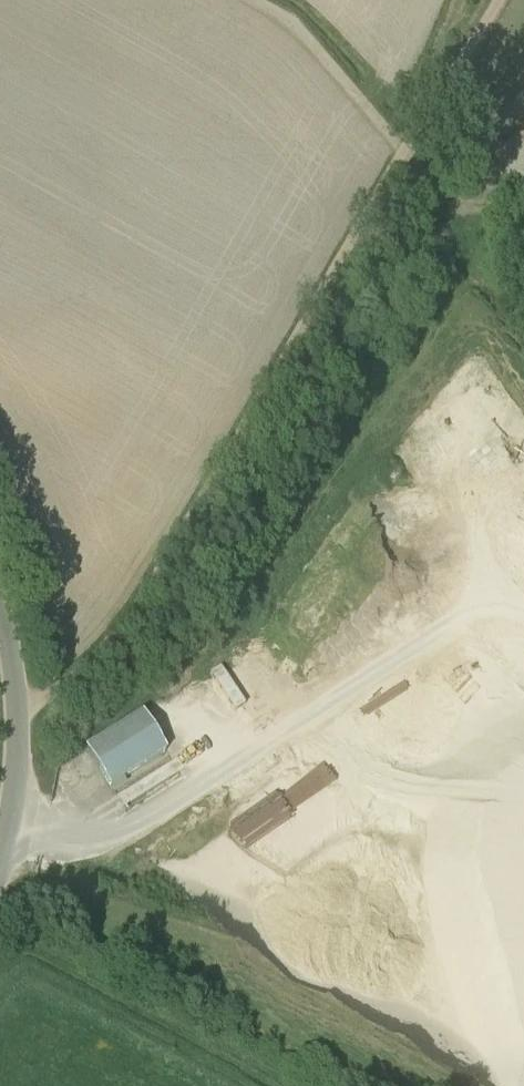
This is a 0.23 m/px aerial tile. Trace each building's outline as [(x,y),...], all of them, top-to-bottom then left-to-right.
[(442,712),(485,683),(456,639),(412,668),(442,712)] [(86,749),(110,787),(167,752),(143,714),(86,749)]
